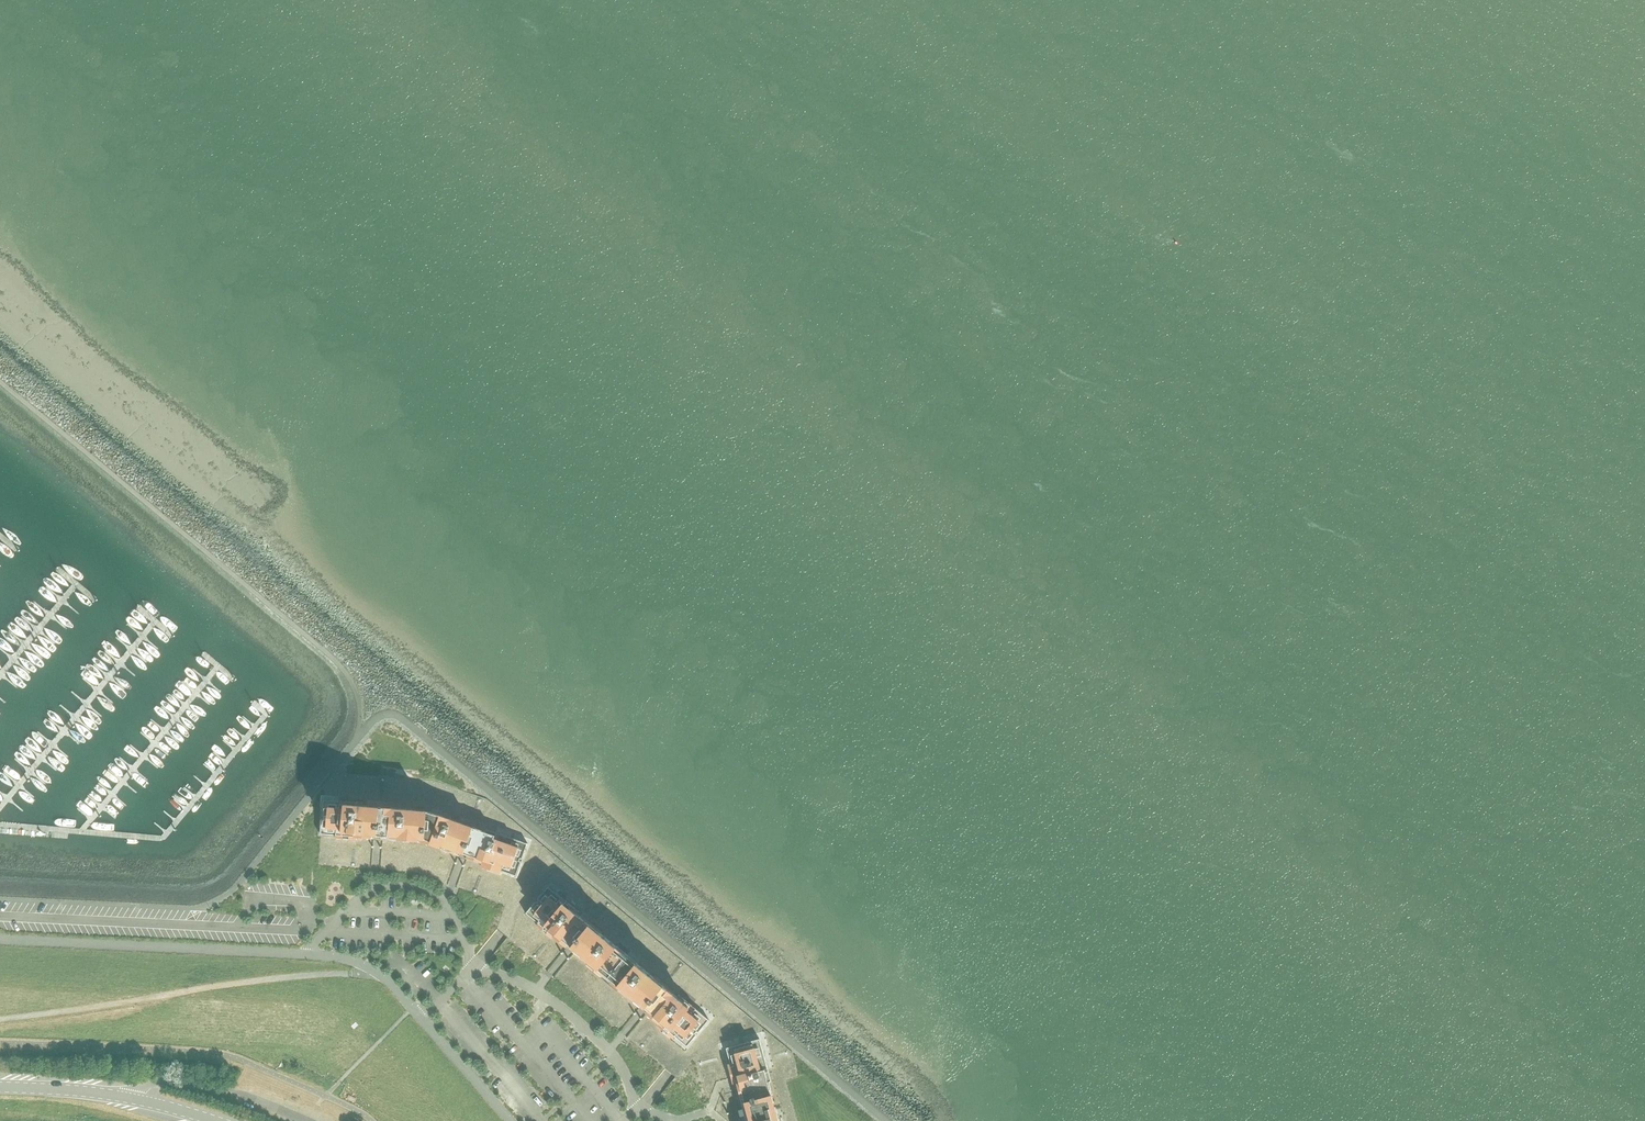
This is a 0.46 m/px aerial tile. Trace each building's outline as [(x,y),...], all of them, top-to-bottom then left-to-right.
[(317,862),(433,872),(715,1105),(718,1120),(806,1120),(794,1057),(470,787),(336,773),(323,782),(317,862)]
